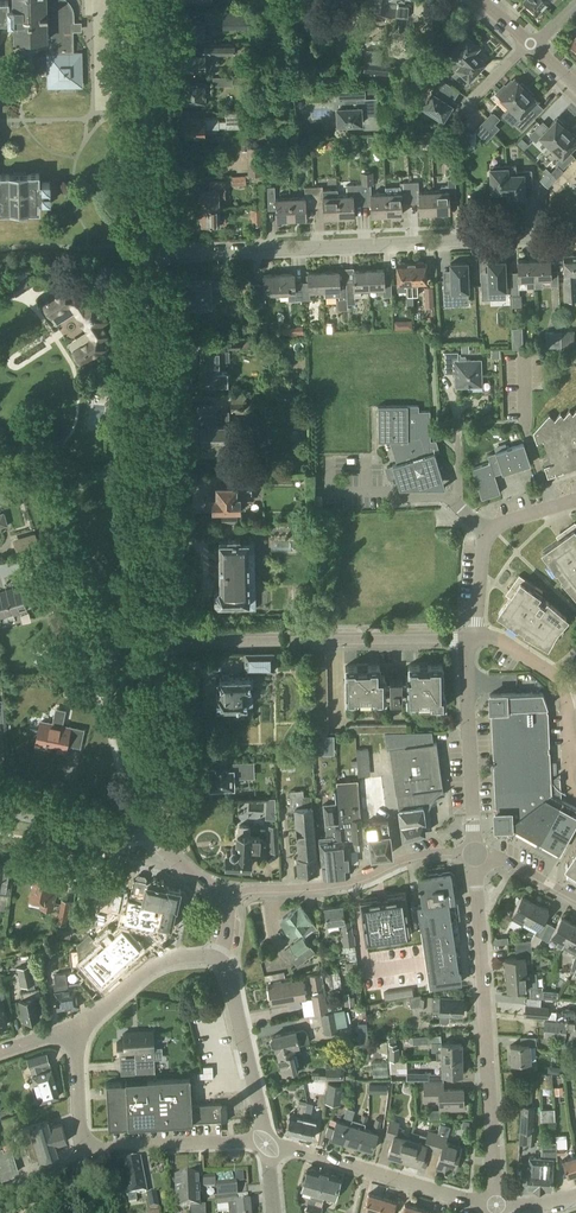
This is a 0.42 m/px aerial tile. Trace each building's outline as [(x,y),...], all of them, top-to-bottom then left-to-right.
[(75,9),(64,0),(13,0),(13,6),(8,6),(8,0),(0,0),(0,22),(13,21),(14,38),(49,37),(50,56),(47,56),(47,84),(50,84),(50,87),(79,86),(79,83),(82,83),(81,55),(78,55),(78,52),(73,52),(73,31),(74,31),(75,9)] [(362,13),(366,14),(366,18),(385,20),(386,16),(408,18),(409,7),(397,6),(398,0),(364,0),(362,13)] [(530,10),(533,13),(535,12),(536,13),(548,0),(525,0),(524,2),(530,8),(530,10)] [(223,10),(223,26),(247,26),(247,10),(223,10)] [(210,33),(203,33),(203,21),(183,21),(183,39),(210,39),(210,33)] [(455,69),(474,49),(478,45),(473,40),(474,38),(467,32),(453,47),(447,41),(440,48),(446,54),(443,58),(455,69)] [(22,53),(46,53),(46,43),(22,43),(22,53)] [(183,51),(183,70),(204,70),(204,69),(209,69),(209,55),(234,54),(234,45),(204,45),(204,51),(183,51)] [(474,49),(455,69),(459,73),(461,71),(468,78),(484,61),(479,56),(480,54),(474,49)] [(379,73),(386,74),(387,62),(380,62),(381,53),(365,51),(364,60),(363,71),(379,73)] [(184,83),(184,101),(204,101),(204,91),(211,90),(211,86),(233,86),(233,87),(252,87),(252,77),(233,78),(233,80),(225,80),(225,78),(210,78),(211,83),(204,83),(184,83)] [(495,92),(510,106),(527,87),(521,82),(520,83),(514,78),(506,86),(504,84),(495,92)] [(437,86),(449,94),(453,88),(441,81),(437,86)] [(445,100),(449,94),(437,86),(433,93),(431,92),(422,106),(424,107),(423,109),(431,114),(432,112),(444,119),(449,112),(447,110),(451,104),(445,100)] [(527,87),(510,106),(521,117),(515,123),(521,129),(535,115),(529,110),(538,100),(532,95),(533,93),(527,87)] [(336,107),(337,124),(349,124),(349,126),(358,125),(358,123),(361,123),(361,115),(376,114),(375,97),(365,98),(364,90),(336,91),(336,99),(344,99),(344,107),(336,107)] [(226,120),(218,121),(218,117),(184,118),(185,137),(205,136),(205,128),(218,127),(218,126),(226,126),(226,127),(249,127),(249,111),(226,112),(226,120)] [(487,116),(487,117),(486,117),(481,123),(493,134),(499,128),(494,122),(487,116)] [(540,136),(550,145),(566,128),(562,124),(564,123),(557,116),(545,128),(540,123),(529,134),(535,140),(540,136)] [(492,135),(493,134),(481,123),(475,129),(487,141),(492,135)] [(550,145),(548,147),(559,158),(556,161),(563,167),(573,155),(568,150),(575,141),(575,135),(572,131),(571,133),(566,128),(550,145)] [(474,149),(474,134),(466,134),(466,149),(474,149)] [(445,135),(434,136),(434,145),(445,145),(445,135)] [(247,148),(248,158),(260,158),(260,148),(247,148)] [(261,174),(260,158),(248,158),(248,174),(261,174)] [(556,181),(562,187),(575,172),(575,160),(556,181)] [(507,192),(506,164),(492,165),(492,167),(490,168),(491,191),(499,191),(499,193),(507,192)] [(506,164),(507,192),(507,197),(515,197),(515,199),(524,199),(523,180),(531,180),(531,169),(522,170),(522,173),(516,173),(515,164),(506,164)] [(564,171),(558,165),(551,172),(557,178),(564,171)] [(40,211),(39,202),(50,201),(49,182),(39,183),(39,174),(0,174),(0,212),(40,211)] [(361,184),(362,204),(371,203),(371,215),(387,214),(386,192),(371,193),(371,186),(373,185),(373,174),(361,174),(361,184)] [(548,188),(553,182),(545,174),(539,179),(548,188)] [(231,176),(232,186),(246,185),(245,176),(231,176)] [(440,190),(434,190),(435,212),(450,212),(449,200),(456,199),(455,178),(448,178),(448,185),(441,185),(440,186),(440,190)] [(201,190),(201,207),(218,206),(218,197),(225,197),(224,179),(209,179),(209,189),(201,190)] [(385,188),(386,192),(387,214),(402,214),(401,202),(410,201),(409,181),(400,182),(400,187),(385,188)] [(409,181),(410,201),(419,201),(419,213),(435,212),(434,190),(419,191),(419,181),(409,181)] [(362,204),(361,184),(346,184),(346,194),(337,195),(338,216),(354,216),(353,204),(362,204)] [(338,216),(337,195),(337,188),(322,189),(322,185),(313,186),(314,206),(323,206),(324,217),(338,216)] [(290,219),(290,197),(275,198),(274,186),(267,186),(268,208),(275,208),(275,219),(290,219)] [(304,196),(290,197),(290,219),(306,218),(305,206),(314,206),(313,186),(304,186),(304,196)] [(218,206),(201,207),(202,224),(226,223),(225,215),(218,216),(218,206)] [(251,208),(251,226),(262,226),(261,208),(251,208)] [(564,255),(565,300),(575,299),(575,281),(575,276),(575,254),(564,255)] [(482,299),(491,298),(490,289),(506,288),(504,260),(501,260),(500,258),(491,258),(492,260),(488,260),(489,280),(481,281),(482,299)] [(535,288),(534,259),(518,260),(518,272),(510,272),(511,296),(519,296),(519,280),(527,280),(527,288),(535,288)] [(534,259),(535,288),(543,288),(542,279),(551,279),(551,284),(558,283),(558,270),(550,270),(550,259),(534,259)] [(467,261),(451,262),(451,277),(450,279),(443,279),(444,300),(453,300),(453,296),(468,296),(467,261)] [(413,295),(411,263),(397,263),(398,292),(407,291),(407,295),(413,295)] [(411,263),(413,295),(418,295),(417,282),(426,282),(425,263),(411,263)] [(5,280),(16,296),(34,284),(24,268),(5,280)] [(353,280),(346,280),(347,304),(355,304),(355,298),(360,298),(360,288),(369,288),(368,269),(353,270),(353,280)] [(368,269),(369,288),(383,287),(384,295),(391,295),(391,278),(384,278),(383,269),(368,269)] [(308,282),(301,282),(302,299),(310,299),(310,291),(324,290),(324,271),(308,272),(308,282)] [(338,271),(324,271),(324,290),(325,297),(339,296),(339,300),(337,301),(337,311),(348,311),(347,304),(346,280),(339,280),(338,271)] [(294,273),(278,274),(279,292),(288,292),(288,300),(302,299),(301,282),(294,282),(294,273)] [(279,292),(278,274),(263,274),(264,284),(257,284),(257,301),(265,301),(265,293),(279,292)] [(230,280),(211,281),(211,280),(188,281),(189,307),(212,306),(211,289),(222,289),(222,292),(230,292),(230,280)] [(42,303),(44,306),(43,308),(44,310),(45,312),(48,315),(50,315),(57,326),(76,314),(88,332),(69,344),(74,352),(73,355),(74,357),(77,360),(80,361),(81,362),(105,347),(97,335),(105,330),(101,324),(108,319),(93,296),(86,301),(82,294),(74,299),(67,287),(42,303)] [(258,321),(259,336),(267,336),(266,321),(258,321)] [(403,322),(395,322),(395,330),(404,330),(403,322)] [(512,328),(513,349),(523,349),(522,328),(512,328)] [(561,346),(560,331),(545,332),(546,347),(561,346)] [(560,331),(561,346),(573,346),(572,331),(560,331)] [(249,339),(229,339),(229,349),(249,348),(249,339)] [(201,388),(204,391),(214,391),(217,388),(216,382),(226,382),(230,379),(230,375),(226,371),(221,372),(221,364),(223,363),(223,361),(230,360),(229,350),(200,351),(201,372),(200,372),(200,383),(201,383),(201,388)] [(444,352),(444,373),(454,373),(455,386),(481,386),(480,360),(458,360),(458,351),(444,352)] [(232,403),(244,403),(246,403),(246,394),(232,394),(232,403)] [(244,403),(232,403),(231,403),(231,412),(244,412),(244,403)] [(378,406),(378,441),(389,441),(396,464),(392,465),(399,489),(428,489),(428,484),(442,480),(434,453),(439,451),(436,441),(430,441),(430,412),(407,412),(407,406),(378,406)] [(536,443),(542,441),(550,463),(548,464),(549,465),(544,466),(548,477),(556,475),(556,474),(557,474),(563,472),(575,468),(575,410),(572,414),(569,411),(563,417),(560,414),(554,420),(549,415),(533,432),(536,443)] [(202,425),(201,425),(201,442),(202,442),(202,453),(217,453),(217,455),(229,455),(229,453),(229,452),(236,452),(236,442),(232,442),(232,425),(229,425),(221,425),(216,425),(216,415),(202,415),(202,425)] [(500,493),(495,476),(503,473),(502,472),(529,464),(523,443),(487,455),(489,463),(472,468),(482,499),(500,493)] [(207,497),(207,508),(213,508),(240,508),(240,497),(251,497),(251,485),(217,485),(217,496),(213,496),(213,497),(207,497)] [(307,512),(301,512),(298,515),(298,522),(307,522),(307,512)] [(222,523),(239,523),(239,513),(222,513),(222,523)] [(561,577),(575,594),(575,524),(575,522),(560,533),(563,537),(543,551),(561,577)] [(295,524),(295,538),(304,538),(304,524),(295,524)] [(219,602),(247,602),(247,608),(256,608),(254,542),(248,542),(248,541),(240,541),(240,538),(228,538),(228,541),(219,541),(220,588),(219,588),(215,592),(215,600),(219,602)] [(498,613),(524,631),(547,645),(553,635),(555,630),(559,627),(566,618),(546,600),(543,604),(537,599),(543,591),(535,586),(519,575),(508,590),(512,593),(498,613)] [(6,615),(7,619),(15,617),(13,612),(27,608),(27,607),(32,605),(33,607),(41,605),(34,583),(25,586),(26,589),(22,590),(21,588),(3,593),(5,601),(0,602),(0,616),(6,615)] [(57,649),(65,647),(62,640),(55,642),(57,649)] [(244,672),(274,672),(274,652),(244,653),(244,672)] [(406,675),(406,703),(431,703),(431,706),(445,706),(445,693),(442,693),(442,683),(439,683),(439,676),(442,676),(442,664),(427,665),(427,667),(419,668),(419,665),(408,665),(408,675),(406,675)] [(345,666),(345,701),(357,701),(357,699),(373,699),(373,701),(385,701),(384,675),(379,675),(379,665),(367,665),(367,668),(357,668),(357,666),(345,666)] [(311,667),(311,675),(327,675),(327,667),(311,667)] [(311,675),(311,684),(327,683),(327,675),(311,675)] [(212,692),(212,708),(217,707),(217,713),(229,713),(229,707),(251,706),(251,693),(246,694),(246,687),(253,687),(253,678),(250,678),(250,677),(216,678),(216,692),(212,692)] [(390,678),(390,700),(402,699),(402,678),(390,678)] [(327,683),(311,684),(311,692),(327,691),(327,683)] [(311,692),(311,700),(327,700),(327,691),(311,692)] [(507,828),(508,828),(510,828),(512,829),(514,830),(559,855),(575,824),(575,808),(559,798),(559,789),(557,788),(556,786),(555,785),(554,783),(553,782),(552,780),(552,778),(551,777),(551,775),(551,773),(548,707),(542,692),(490,694),(494,793),(495,828),(507,828)] [(311,700),(311,708),(327,708),(327,700),(311,700)] [(327,708),(311,708),(311,716),(327,716),(327,708)] [(53,717),(52,725),(40,722),(35,745),(49,749),(51,741),(58,743),(57,750),(64,752),(66,743),(81,746),(84,732),(62,727),(64,719),(65,711),(59,709),(57,717),(53,717)] [(327,716),(311,716),(311,724),(327,724),(327,716)] [(327,724),(311,724),(311,732),(327,732),(327,724)] [(429,807),(430,805),(433,800),(437,797),(437,796),(443,794),(444,794),(444,793),(443,793),(442,789),(436,742),(433,742),(431,732),(384,732),(386,749),(389,749),(395,795),(397,795),(399,808),(398,808),(402,839),(425,832),(425,830),(432,829),(429,810),(428,810),(427,805),(428,806),(428,807),(429,807)] [(357,750),(357,761),(358,763),(369,762),(368,749),(357,750)] [(226,767),(209,767),(210,788),(225,788),(225,790),(233,790),(232,788),(234,788),(233,778),(243,778),(254,777),(254,764),(233,764),(233,769),(226,769),(226,767)] [(370,842),(371,855),(391,853),(388,821),(387,821),(382,776),(358,779),(363,824),(361,824),(364,843),(370,842)] [(351,814),(360,814),(357,779),(337,781),(337,793),(335,793),(336,805),(338,824),(334,824),(334,829),(336,840),(338,840),(339,849),(336,850),(338,868),(339,868),(340,875),(350,873),(349,864),(351,864),(349,850),(355,848),(353,841),(351,814)] [(290,791),(291,808),(295,808),(296,828),(298,857),(296,857),(298,873),(318,871),(313,820),(314,820),(314,818),(313,818),(311,795),(304,796),(303,790),(290,791)] [(338,824),(336,805),(323,806),(325,825),(326,835),(321,836),(320,838),(319,838),(324,877),(340,875),(339,868),(338,868),(336,850),(339,849),(338,840),(336,840),(334,829),(334,824),(338,824)] [(360,814),(351,814),(353,841),(355,848),(363,848),(360,814)] [(226,864),(250,865),(250,859),(253,859),(254,856),(251,855),(251,853),(249,853),(250,847),(260,848),(260,846),(263,846),(263,838),(260,838),(260,836),(250,836),(251,826),(238,825),(237,846),(231,846),(231,851),(227,851),(226,864)] [(269,826),(271,852),(279,851),(276,825),(269,826)] [(564,865),(569,868),(566,872),(575,879),(575,846),(564,865)] [(0,901),(0,903),(6,904),(9,886),(6,886),(9,870),(4,869),(5,863),(0,862),(0,893),(1,894),(0,901)] [(29,867),(26,879),(33,881),(29,897),(42,900),(40,907),(53,909),(60,874),(29,867)] [(422,905),(417,905),(420,927),(429,986),(460,981),(460,978),(459,970),(458,964),(459,964),(458,956),(457,948),(458,948),(457,939),(456,929),(457,928),(456,919),(457,918),(458,917),(457,910),(456,909),(455,908),(452,891),(454,889),(454,885),(451,883),(451,881),(443,875),(439,875),(436,873),(427,875),(425,877),(418,878),(419,888),(418,888),(419,892),(420,891),(422,905)] [(134,879),(130,898),(144,901),(143,901),(162,906),(158,923),(172,925),(172,924),(172,922),(179,923),(182,907),(184,904),(186,896),(186,895),(185,892),(185,890),(180,889),(168,886),(163,879),(155,877),(148,882),(145,881),(146,878),(145,876),(139,875),(137,876),(136,879),(134,879)] [(525,920),(535,902),(522,895),(521,897),(520,896),(516,902),(518,903),(510,918),(523,925),(525,920)] [(130,898),(125,920),(154,927),(155,922),(157,923),(158,923),(162,906),(143,901),(144,901),(130,898)] [(407,938),(403,898),(359,902),(363,943),(407,938)] [(66,923),(69,912),(71,913),(73,903),(61,900),(57,921),(66,923)] [(535,902),(525,920),(538,927),(535,933),(542,937),(549,923),(543,920),(549,909),(535,902)] [(280,920),(286,928),(284,929),(292,941),(302,933),(304,936),(316,926),(299,905),(280,920)] [(326,923),(344,921),(342,905),(324,907),(326,923)] [(549,923),(542,937),(549,941),(552,935),(559,939),(556,945),(562,949),(565,943),(575,924),(562,917),(556,927),(549,923)] [(350,920),(345,920),(345,924),(340,925),(342,935),(340,936),(341,945),(355,944),(353,934),(352,934),(350,920)] [(565,943),(562,949),(575,956),(575,925),(575,924),(565,943)] [(104,942),(84,960),(101,979),(139,946),(122,926),(113,934),(107,928),(99,936),(104,942)] [(57,934),(70,936),(71,928),(58,927),(57,934)] [(535,933),(531,940),(531,944),(536,947),(542,937),(535,933)] [(284,950),(292,960),(309,947),(302,937),(284,950)] [(515,942),(516,951),(531,950),(531,944),(531,940),(515,942)] [(43,941),(43,954),(52,954),(52,941),(43,941)] [(309,947),(292,960),(297,967),(314,955),(311,950),(312,950),(309,947)] [(531,950),(516,951),(517,957),(505,958),(506,974),(526,972),(525,957),(532,957),(531,950)] [(18,967),(22,985),(27,984),(33,983),(34,983),(30,965),(18,967)] [(82,976),(82,977),(85,973),(79,967),(79,966),(79,968),(79,969),(77,971),(82,976)] [(54,984),(55,991),(54,991),(57,1008),(70,1006),(73,1008),(77,1008),(78,1005),(79,1004),(76,987),(67,988),(65,972),(54,974),(55,983),(54,984)] [(266,975),(267,981),(284,978),(283,972),(266,975)] [(526,973),(526,972),(506,974),(507,989),(537,986),(535,972),(526,973)] [(79,982),(81,984),(89,977),(85,973),(82,977),(79,982)] [(311,990),(322,988),(319,974),(309,976),(311,990)] [(89,977),(81,984),(92,997),(100,989),(89,977)] [(268,984),(271,1004),(306,998),(302,979),(268,984)] [(33,983),(27,984),(28,990),(20,991),(22,998),(19,999),(23,1019),(40,1016),(36,996),(41,995),(39,987),(34,988),(33,983)] [(402,989),(403,996),(413,995),(412,988),(402,989)] [(394,998),(403,996),(402,989),(393,991),(394,998)] [(542,998),(557,999),(558,992),(542,990),(542,998)] [(394,998),(393,991),(384,992),(385,999),(394,998)] [(312,994),(315,1013),(327,1011),(324,993),(312,994)] [(421,1004),(421,997),(421,994),(408,996),(410,1008),(421,1006),(421,1004)] [(432,996),(431,1010),(440,1011),(439,1021),(441,1023),(446,1024),(448,1022),(448,1019),(449,1019),(449,1013),(462,1014),(462,999),(452,998),(452,996),(441,996),(435,996),(432,996)] [(344,1005),(353,1005),(353,997),(343,997),(344,1005)] [(525,1015),(548,1018),(549,1007),(526,1005),(525,1015)] [(344,1009),(335,1010),(337,1021),(338,1027),(347,1025),(344,1009)] [(321,1013),(323,1024),(337,1021),(335,1010),(321,1013)] [(575,1021),(575,1010),(575,1011),(568,1010),(562,1010),(561,1013),(556,1012),(555,1019),(567,1020),(575,1021)] [(567,1020),(567,1022),(556,1021),(545,1021),(544,1037),(565,1038),(566,1029),(574,1030),(574,1032),(575,1032),(575,1021),(567,1020)] [(337,1021),(323,1024),(325,1033),(339,1031),(338,1027),(337,1021)] [(358,1024),(359,1036),(366,1036),(366,1024),(358,1024)] [(276,1050),(278,1050),(299,1044),(299,1045),(310,1042),(307,1031),(304,1028),(296,1030),(273,1035),(273,1037),(271,1040),(273,1046),(276,1048),(276,1050)] [(124,1041),(117,1041),(118,1055),(125,1055),(124,1052),(134,1051),(135,1076),(137,1075),(154,1075),(154,1057),(146,1058),(146,1050),(154,1050),(153,1031),(124,1033),(124,1041)] [(426,1036),(411,1037),(412,1044),(427,1043),(426,1036)] [(436,1051),(436,1059),(462,1059),(462,1042),(441,1042),(431,1043),(432,1051),(436,1051)] [(299,1044),(278,1050),(283,1072),(298,1068),(305,1066),(302,1051),(301,1051),(299,1045),(299,1044)] [(529,1044),(521,1044),(511,1045),(512,1062),(530,1061),(529,1044)] [(27,1059),(40,1101),(59,1095),(47,1053),(27,1059)] [(442,1066),(442,1074),(462,1074),(462,1059),(436,1059),(429,1059),(429,1066),(442,1066)] [(395,1075),(402,1074),(402,1070),(411,1069),(410,1062),(395,1062),(395,1075)] [(326,1069),(326,1079),(341,1079),(341,1069),(326,1069)] [(541,1073),(541,1087),(552,1087),(551,1073),(541,1073)] [(188,1083),(188,1078),(156,1080),(137,1080),(106,1082),(108,1126),(227,1120),(227,1112),(226,1105),(221,1106),(221,1103),(189,1104),(189,1095),(193,1095),(193,1083),(188,1083)] [(443,1090),(442,1082),(425,1083),(426,1102),(440,1102),(441,1109),(464,1108),(463,1089),(443,1090)] [(326,1102),(334,1103),(336,1094),(341,1095),(343,1085),(329,1083),(326,1102)] [(369,1084),(369,1093),(379,1093),(379,1084),(369,1084)] [(530,1107),(531,1093),(523,1092),(520,1131),(526,1131),(525,1144),(534,1145),(536,1132),(531,1132),(533,1107),(530,1107)] [(299,1135),(306,1105),(300,1103),(297,1115),(290,1113),(286,1131),(299,1135)] [(313,1106),(306,1105),(299,1135),(312,1138),(317,1120),(309,1118),(313,1106)] [(345,1142),(350,1124),(355,1110),(349,1109),(344,1122),(337,1120),(334,1128),(328,1126),(326,1134),(332,1136),(332,1137),(345,1142)] [(555,1123),(554,1111),(541,1111),(542,1123),(555,1123)] [(359,1146),(364,1128),(367,1118),(367,1116),(361,1114),(359,1121),(357,1120),(356,1126),(350,1124),(345,1142),(359,1146)] [(364,1128),(359,1146),(372,1150),(381,1120),(375,1118),(372,1131),(364,1128)] [(30,1125),(41,1158),(57,1153),(55,1144),(66,1141),(61,1123),(49,1126),(47,1120),(30,1125)] [(404,1159),(410,1139),(402,1137),(405,1129),(398,1127),(400,1123),(390,1120),(385,1138),(393,1140),(388,1155),(404,1159)] [(433,1151),(440,1154),(437,1166),(454,1172),(461,1147),(446,1142),(448,1137),(446,1137),(449,1127),(441,1124),(438,1134),(433,1151)] [(41,1158),(30,1125),(22,1128),(25,1139),(22,1140),(27,1156),(30,1155),(32,1161),(41,1158)] [(410,1139),(404,1159),(420,1164),(425,1149),(433,1151),(438,1134),(429,1131),(427,1136),(421,1134),(419,1141),(410,1139)] [(564,1147),(564,1148),(566,1148),(566,1138),(556,1139),(557,1147),(564,1147)] [(542,1158),(539,1188),(551,1189),(553,1169),(553,1159),(556,1159),(555,1143),(542,1143),(542,1158)] [(1,1148),(0,1149),(0,1175),(2,1182),(12,1179),(10,1174),(20,1171),(13,1149),(4,1152),(2,1148),(1,1148)] [(575,1173),(575,1159),(575,1156),(562,1161),(567,1176),(575,1173)] [(530,1157),(527,1187),(539,1188),(542,1158),(539,1157),(530,1157)] [(121,1162),(125,1183),(144,1179),(140,1159),(121,1162)] [(311,1198),(317,1200),(324,1174),(308,1169),(302,1189),(312,1192),(311,1198)] [(324,1174),(317,1200),(322,1201),(324,1195),(333,1198),(339,1178),(324,1174)] [(190,1208),(189,1177),(175,1178),(177,1208),(190,1208)] [(189,1177),(190,1208),(200,1208),(199,1177),(189,1177)] [(204,1177),(204,1187),(216,1187),(215,1177),(204,1177)] [(144,1179),(125,1183),(128,1196),(130,1203),(137,1201),(136,1195),(147,1193),(144,1179)] [(236,1195),(235,1183),(216,1184),(217,1197),(236,1195)] [(147,1194),(149,1208),(158,1207),(156,1193),(147,1194)] [(377,1212),(378,1212),(382,1198),(369,1193),(364,1209),(377,1212)] [(236,1195),(217,1197),(218,1206),(228,1205),(229,1212),(250,1212),(249,1202),(237,1203),(236,1195)] [(378,1212),(392,1212),(396,1202),(382,1198),(378,1212)] [(306,1212),(313,1212),(315,1205),(308,1203),(305,1212),(306,1212)] [(418,1209),(405,1204),(402,1212),(417,1212),(418,1209)]
